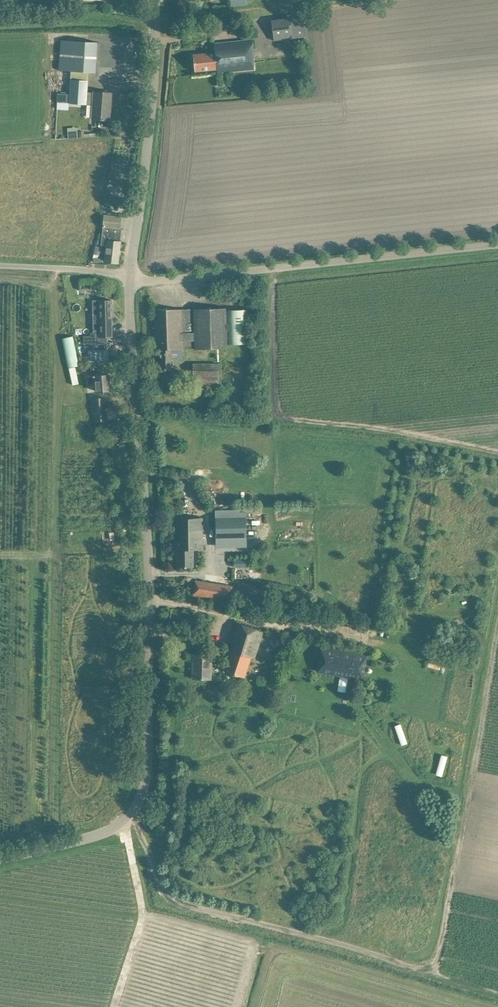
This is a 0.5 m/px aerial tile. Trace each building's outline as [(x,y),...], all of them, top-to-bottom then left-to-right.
[(304,16),(271,20),(273,41),(307,37),(304,16)] [(97,42),(60,40),(58,70),(95,73),(97,52),(100,52),(100,44),(97,44),(97,42)] [(251,41),(224,43),(214,44),(215,53),(193,55),(194,71),(217,69),(217,72),(253,69),(251,41)] [(88,81),(78,80),(71,80),(69,103),(93,105),(92,119),(102,119),(102,120),(104,120),(104,119),(108,120),(109,108),(107,108),(108,105),(110,105),(111,93),(94,92),(94,93),(87,92),(88,81)] [(77,127),(67,128),(68,138),(78,137),(77,127)] [(120,228),(121,217),(104,215),(101,245),(107,246),(105,261),(118,263),(121,234),(120,234),(121,228),(120,228)] [(95,280),(101,280),(101,272),(86,273),(86,286),(95,286),(95,280)] [(90,336),(83,336),(83,344),(93,343),(106,343),(106,337),(112,337),(111,300),(96,300),(97,313),(93,314),(93,333),(90,333),(90,336)] [(226,349),(226,318),(226,308),(194,309),(184,309),(154,309),(156,349),(160,349),(160,369),(171,369),(171,349),(226,349)] [(251,344),(249,309),(227,310),(228,345),(251,344)] [(72,337),(62,339),(68,368),(79,366),(72,337)] [(86,349),(86,361),(106,361),(106,349),(86,349)] [(217,364),(192,363),(191,388),(217,389),(217,364)] [(75,367),(69,369),(73,385),(78,384),(75,367)] [(109,375),(99,375),(88,376),(88,384),(95,384),(96,391),(110,390),(109,375)] [(105,398),(95,398),(92,399),(94,428),(107,427),(105,398)] [(222,506),(241,507),(242,497),(223,496),(222,506)] [(240,517),(215,518),(216,538),(246,537),(246,517),(241,517),(240,517)] [(202,518),(184,518),(174,518),(174,550),(177,550),(177,567),(193,567),(193,550),(203,550),(202,518)] [(232,585),(205,581),(195,580),(192,597),(229,602),(232,585)] [(237,623),(230,643),(231,643),(229,650),(223,670),(244,677),(251,658),(255,659),(264,631),(261,630),(261,632),(237,623)] [(322,646),(318,671),(361,678),(366,654),(322,646)] [(211,655),(201,654),(191,654),(191,661),(194,661),(194,666),(193,666),(192,679),(211,679),(211,655)]
